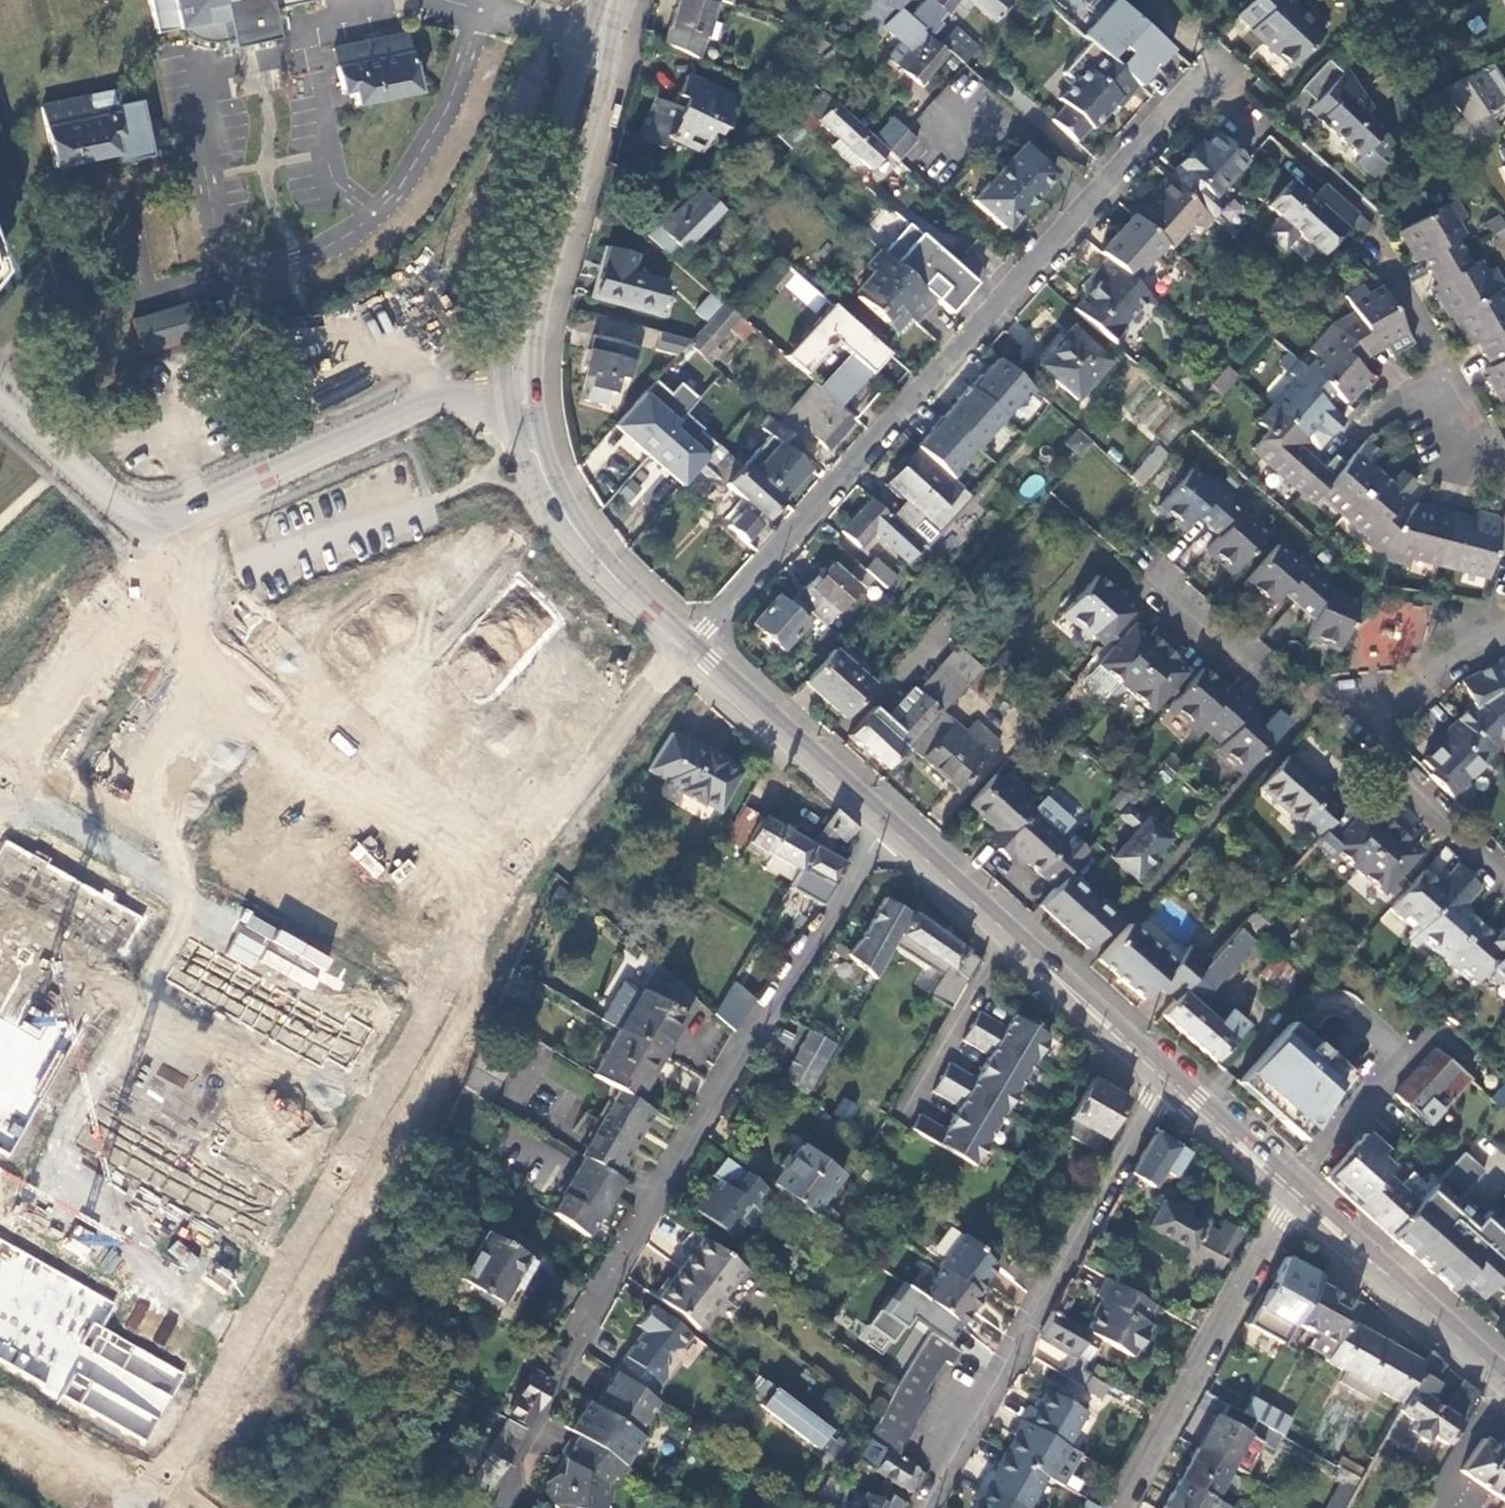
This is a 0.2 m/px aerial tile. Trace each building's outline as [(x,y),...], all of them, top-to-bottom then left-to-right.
[(157,41),(237,28),(239,43),(286,36),(280,0),(150,0),(157,41)] [(660,43),(693,58),(712,0),(674,0),(660,43)] [(875,3),(866,0),(865,0),(858,17),(873,31),(876,28),(896,11),(875,3)] [(907,0),(878,0),(875,3),(896,11),(899,8),(907,0)] [(905,14),(921,28),(928,34),(938,22),(935,19),(953,0),(918,0),(905,14)] [(990,21),(1008,1),(1007,0),(967,0),(990,21)] [(1146,70),(1151,64),(1155,68),(1170,50),(1141,23),(1115,0),(1081,37),(1089,44),(1109,62),(1137,88),(1150,73),(1146,70)] [(1141,23),(1151,10),(1141,0),(1115,0),(1141,23)] [(1151,10),(1161,0),(1141,0),(1151,10)] [(1237,14),(1251,27),(1250,29),(1291,66),(1322,33),(1290,2),(1292,0),(1249,0),(1237,14)] [(905,14),(899,8),(896,11),(876,28),(903,50),(888,69),(897,77),(899,73),(916,86),(942,53),(916,33),(921,28),(905,14)] [(423,96),(414,32),(337,43),(346,106),(423,96)] [(963,66),(976,53),(953,32),(941,46),(963,66)] [(1089,44),(1062,74),(1073,83),(1058,100),(1065,106),(1051,121),(1076,143),(1089,128),(1091,130),(1107,112),(1111,116),(1137,88),(1109,62),(1089,44)] [(259,71),(283,67),(280,47),(256,50),(259,71)] [(1341,77),(1327,63),(1301,91),(1314,105),(1308,112),(1320,124),(1321,122),(1361,159),(1367,152),(1379,162),(1393,148),(1381,137),(1384,133),(1368,117),(1367,110),(1345,73),(1341,77)] [(1491,64),(1476,70),(1497,104),(1498,105),(1504,100),(1504,87),(1491,64)] [(1497,104),(1476,70),(1443,86),(1462,120),(1437,133),(1449,152),(1480,137),(1474,127),(1495,112),(1492,107),(1497,104)] [(669,139),(698,152),(699,149),(703,147),(702,143),(709,129),(721,134),(728,118),(724,110),(730,97),(683,76),(669,105),(653,98),(634,139),(658,149),(662,142),(669,139)] [(156,152),(147,99),(119,104),(116,89),(44,101),(56,169),(156,152)] [(873,139),(820,93),(804,111),(816,122),(837,141),(859,161),(869,170),(887,151),(873,139)] [(795,103),(785,115),(806,133),(816,122),(804,111),(795,103)] [(785,115),(772,128),(797,151),(810,137),(806,133),(785,115)] [(892,118),(873,139),(887,151),(902,134),(906,130),(892,118)] [(887,151),(900,163),(915,146),(902,134),(887,151)] [(1178,170),(1168,181),(1210,218),(1219,207),(1211,198),(1242,164),(1215,138),(1196,157),(1190,152),(1176,168),(1178,170)] [(851,169),(859,161),(837,141),(829,149),(851,169)] [(972,204),(1003,231),(1024,208),(1027,210),(1034,204),(1034,196),(1051,176),(1021,149),(972,204)] [(1379,162),(1367,152),(1361,159),(1357,164),(1375,180),(1386,168),(1379,162)] [(1199,231),(1208,220),(1164,181),(1149,197),(1152,201),(1144,209),(1141,207),(1131,218),(1162,246),(1169,253),(1188,232),(1199,231)] [(1320,184),(1308,198),(1302,193),(1297,198),(1285,188),(1269,207),(1281,218),(1266,235),(1283,250),(1298,233),(1319,252),(1353,213),(1320,184)] [(674,257),(723,211),(694,187),(644,230),(674,257)] [(1220,212),(1235,225),(1247,211),(1233,198),(1220,212)] [(1429,271),(1460,253),(1454,242),(1462,238),(1454,224),(1462,219),(1453,204),(1400,232),(1413,255),(1422,259),(1429,271)] [(946,313),(973,282),(953,264),(905,222),(902,225),(881,206),(871,217),(892,235),(878,252),(917,286),(928,274),(943,288),(932,300),(935,302),(946,313)] [(1489,219),(1495,241),(1504,238),(1504,220),(1504,215),(1489,219)] [(1131,218),(1097,254),(1104,260),(1130,282),(1162,246),(1131,218)] [(594,294),(656,310),(664,282),(627,272),(632,253),(605,246),(594,294)] [(917,286),(878,252),(864,268),(873,276),(854,297),(898,337),(911,321),(914,324),(935,302),(932,300),(917,286)] [(1429,271),(1438,286),(1432,290),(1447,317),(1451,315),(1496,290),(1501,287),(1492,271),(1483,276),(1476,263),(1468,267),(1460,253),(1429,271)] [(953,264),(973,282),(982,272),(962,254),(953,264)] [(1080,301),(1072,311),(1106,342),(1111,346),(1125,331),(1123,325),(1148,299),(1130,282),(1104,260),(1081,287),(1080,301)] [(794,269),(781,284),(815,314),(828,299),(794,269)] [(724,288),(714,298),(721,304),(722,302),(737,317),(745,307),(724,288)] [(1370,344),(1382,346),(1404,333),(1380,291),(1367,297),(1363,289),(1344,299),(1351,316),(1333,327),(1332,328),(1362,354),(1370,344)] [(1504,343),(1504,305),(1496,290),(1451,315),(1470,348),(1483,341),(1489,352),(1504,343)] [(712,345),(727,328),(737,317),(722,302),(721,304),(699,328),(700,329),(691,340),(688,343),(702,356),(701,357),(708,364),(719,352),(712,345)] [(830,305),(783,358),(803,376),(833,342),(848,356),(818,389),(820,391),(839,408),(870,372),(866,368),(882,350),(830,305)] [(135,347),(196,348),(196,310),(136,309),(135,347)] [(747,347),(758,335),(737,317),(727,328),(747,347)] [(1362,354),(1332,328),(1308,354),(1315,360),(1306,371),(1324,388),(1333,395),(1358,368),(1353,363),(1362,354)] [(1034,369),(1074,403),(1107,366),(1067,330),(1034,369)] [(691,340),(658,332),(654,350),(675,355),(687,342),(688,343),(691,340)] [(583,399),(603,405),(607,391),(614,393),(618,378),(627,380),(631,362),(634,363),(638,348),(592,335),(588,350),(586,350),(581,368),(591,371),(583,399)] [(1504,399),(1504,343),(1489,352),(1496,364),(1483,372),(1500,401),(1504,399)] [(1032,392),(996,360),(980,378),(979,376),(968,389),(1002,419),(1015,403),(1022,403),(1032,392)] [(1306,371),(1298,365),(1287,377),(1294,383),(1270,410),(1298,435),(1323,407),(1314,399),(1324,388),(1306,371)] [(1237,382),(1239,378),(1227,368),(1203,394),(1215,405),(1237,382)] [(1368,378),(1358,368),(1333,395),(1344,405),(1368,378)] [(818,389),(814,385),(777,426),(784,432),(820,391),(818,389)] [(975,449),(1002,419),(968,389),(967,388),(955,400),(957,401),(941,419),(973,448),(975,449)] [(837,412),(840,409),(839,408),(820,391),(784,432),(797,443),(798,444),(807,434),(826,450),(850,423),(837,412)] [(659,399),(625,436),(677,490),(688,478),(693,473),(696,469),(712,451),(659,399)] [(1341,423),(1323,407),(1298,435),(1302,438),(1315,424),(1330,436),(1335,430),(1341,423)] [(1298,435),(1270,410),(1259,423),(1269,432),(1251,452),(1269,468),(1298,435)] [(931,430),(915,448),(916,448),(950,480),(960,469),(960,462),(973,448),(941,419),(940,418),(929,430),(931,430)] [(769,419),(760,430),(768,437),(741,466),(781,501),(808,470),(789,453),(797,443),(784,432),(777,426),(769,419)] [(1330,436),(1315,424),(1302,438),(1306,441),(1316,451),(1330,436)] [(1078,460),(1091,445),(1077,432),(1064,447),(1078,460)] [(1302,438),(1298,435),(1269,468),(1299,494),(1321,470),(1298,450),(1306,441),(1302,438)] [(1379,456),(1365,443),(1357,451),(1338,473),(1327,463),(1321,470),(1299,494),(1311,505),(1319,495),(1343,515),(1376,477),(1368,469),(1379,456)] [(726,453),(717,445),(712,451),(696,469),(705,478),(726,453)] [(950,480),(916,448),(883,485),(901,502),(887,517),(922,548),(936,532),(928,524),(960,489),(950,480)] [(1140,487),(1167,458),(1157,449),(1130,479),(1140,487)] [(745,541),(781,501),(741,466),(726,453),(705,478),(716,487),(721,487),(724,485),(741,499),(731,509),(737,514),(727,526),(745,541)] [(1211,521),(1233,497),(1216,482),(1210,488),(1190,471),(1157,508),(1185,532),(1202,513),(1211,521)] [(1037,499),(1043,477),(1026,472),(1020,495),(1037,499)] [(702,481),(693,473),(688,478),(697,487),(702,481)] [(1389,487),(1376,477),(1343,515),(1368,537),(1363,543),(1384,561),(1394,527),(1398,523),(1388,513),(1412,485),(1400,475),(1389,487)] [(901,502),(883,485),(869,501),(887,517),(901,502)] [(1217,527),(1239,502),(1233,497),(1211,521),(1217,527)] [(868,500),(840,531),(858,547),(871,533),(907,564),(922,548),(887,517),(869,501),(868,500)] [(1253,515),(1239,502),(1217,527),(1223,532),(1207,552),(1232,574),(1264,538),(1246,522),(1253,515)] [(1416,504),(1398,523),(1394,527),(1384,561),(1407,566),(1408,559),(1436,565),(1448,516),(1432,512),(1430,514),(1423,512),(1416,504)] [(1464,520),(1448,516),(1436,565),(1486,576),(1499,524),(1496,522),(1475,516),(1472,526),(1463,524),(1464,520)] [(1298,596),(1319,572),(1302,557),(1296,564),(1276,547),(1244,583),(1271,607),(1288,588),(1298,596)] [(884,589),(894,579),(873,560),(864,571),(876,582),(884,589)] [(898,574),(902,569),(896,563),(892,568),(898,574)] [(864,571),(856,565),(849,573),(868,590),(876,582),(864,571)] [(808,586),(794,601),(824,627),(838,612),(858,590),(833,568),(822,579),(812,590),(808,586)] [(1338,651),(1357,605),(1326,593),(1330,582),(1319,572),(1298,596),(1317,611),(1306,638),(1338,651)] [(1102,648),(1132,613),(1121,603),(1118,607),(1111,602),(1115,597),(1095,578),(1062,616),(1089,640),(1091,638),(1102,648)] [(872,603),(884,589),(876,582),(868,590),(864,595),(872,603)] [(757,640),(771,653),(775,649),(779,653),(805,625),(794,615),(799,610),(790,603),(786,608),(775,598),(749,626),(761,636),(757,640)] [(1422,648),(1427,604),(1364,598),(1357,663),(1406,669),(1408,647),(1422,648)] [(1123,691),(1167,641),(1154,629),(1143,641),(1132,631),(1098,670),(1123,691)] [(1181,653),(1167,641),(1123,691),(1149,714),(1183,676),(1171,665),(1181,653)] [(955,647),(939,665),(964,687),(979,669),(955,647)] [(869,688),(829,651),(801,684),(841,720),(869,688)] [(883,718),(872,708),(847,736),(884,770),(936,713),(938,715),(942,712),(951,701),(964,687),(939,665),(914,692),(910,688),(883,718)] [(1500,671),(1497,665),(1486,670),(1504,711),(1504,669),(1500,671)] [(1123,691),(1098,670),(1084,686),(1094,694),(1103,684),(1118,697),(1123,691)] [(1486,670),(1458,684),(1467,707),(1454,720),(1491,757),(1504,744),(1504,711),(1486,670)] [(1218,690),(1199,672),(1168,708),(1195,732),(1198,728),(1209,737),(1232,710),(1221,700),(1214,694),(1218,690)] [(1228,691),(1221,700),(1232,710),(1240,701),(1228,691)] [(1251,711),(1240,701),(1232,710),(1244,720),(1251,711)] [(1232,710),(1209,737),(1220,747),(1217,751),(1242,773),(1273,738),(1254,721),(1250,725),(1244,720),(1232,710)] [(998,744),(973,721),(963,731),(942,712),(938,715),(909,748),(957,790),(998,744)] [(1462,784),(1491,757),(1454,720),(1441,733),(1448,740),(1439,750),(1435,746),(1417,764),(1454,802),(1467,789),(1462,784)] [(667,733),(644,770),(677,790),(676,792),(697,804),(698,802),(713,811),(735,774),(720,765),(722,762),(700,749),(699,751),(667,733)] [(1319,836),(1342,810),(1325,796),(1328,792),(1288,756),(1259,788),(1299,824),(1302,821),(1319,836)] [(991,834),(1003,845),(1029,817),(1033,812),(994,777),(968,806),(995,830),(991,834)] [(1133,804),(1147,816),(1169,836),(1182,822),(1147,791),(1133,804)] [(1136,828),(1112,855),(1134,876),(1169,836),(1147,816),(1133,804),(1122,816),(1136,828)] [(756,815),(741,807),(722,838),(738,847),(756,815)] [(1319,836),(1312,844),(1330,861),(1335,855),(1354,872),(1398,823),(1386,812),(1376,822),(1364,811),(1355,820),(1343,809),(1342,810),(1319,836)] [(843,841),(847,836),(854,829),(843,819),(832,810),(809,846),(796,869),(828,888),(843,865),(824,853),(836,835),(843,841)] [(796,869),(809,846),(760,817),(743,846),(748,849),(751,843),(770,855),(795,869),(796,869)] [(1086,854),(1070,840),(1063,848),(1029,817),(1003,845),(1000,848),(996,852),(1010,865),(1017,857),(1054,890),(1064,878),(1086,854)] [(1411,835),(1398,823),(1354,872),(1380,896),(1384,892),(1391,899),(1404,884),(1397,878),(1415,858),(1402,846),(1411,835)] [(988,837),(1000,848),(1003,845),(991,834),(988,837)] [(4,840),(0,848),(0,1149),(10,1155),(143,918),(4,840)] [(347,856),(377,876),(386,864),(356,843),(347,856)] [(795,869),(770,855),(764,865),(789,880),(795,869)] [(1436,888),(1420,874),(1387,912),(1410,933),(1405,939),(1410,943),(1467,880),(1469,877),(1456,866),(1436,888)] [(784,887),(816,906),(822,896),(828,888),(796,869),(795,869),(789,880),(784,887)] [(1086,951),(1112,921),(1064,878),(1054,890),(1038,908),(1086,951)] [(1467,880),(1410,943),(1408,946),(1415,952),(1421,944),(1442,963),(1476,926),(1462,913),(1480,892),(1467,880)] [(561,890),(550,884),(541,900),(552,906),(561,890)] [(911,914),(912,913),(886,899),(864,936),(860,944),(848,955),(873,980),(895,942),(899,934),(911,914)] [(977,958),(911,914),(899,934),(925,952),(921,959),(920,960),(939,974),(927,992),(948,1007),(977,958)] [(1265,926),(1251,914),(1244,922),(1235,931),(1249,944),(1265,926)] [(1130,925),(1099,961),(1143,1000),(1157,985),(1174,1002),(1181,994),(1209,962),(1190,946),(1173,964),(1130,925)] [(1476,926),(1442,963),(1467,986),(1500,949),(1504,952),(1504,951),(1504,927),(1492,941),(1476,926)] [(1249,944),(1235,931),(1209,962),(1181,994),(1196,1008),(1211,990),(1210,988),(1249,944)] [(925,952),(899,934),(895,942),(921,959),(925,952)] [(190,938),(168,978),(321,1066),(327,1055),(350,1070),(373,1029),(351,1017),(344,1027),(190,938)] [(1290,988),(1288,970),(1260,943),(1242,963),(1281,997),(1290,988)] [(1462,992),(1466,995),(1489,969),(1504,952),(1500,949),(1467,986),(1462,992)] [(1504,952),(1489,969),(1502,980),(1499,983),(1504,988),(1504,953),(1504,952)] [(522,973),(511,966),(506,977),(516,982),(522,973)] [(685,1014),(694,997),(660,969),(659,967),(645,992),(643,991),(621,1029),(663,1054),(685,1015),(685,1014)] [(740,1020),(755,997),(730,981),(712,1013),(732,1031),(740,1020)] [(1196,1008),(1181,994),(1174,1002),(1161,1016),(1212,1063),(1217,1056),(1239,1032),(1221,1017),(1215,1025),(1196,1008)] [(1047,1034),(1011,1014),(1002,1028),(998,1022),(977,1010),(960,1038),(980,1051),(989,1051),(971,1080),(969,1075),(946,1062),(930,1089),(950,1101),(959,1102),(941,1131),(937,1125),(917,1112),(908,1127),(971,1163),(1047,1034)] [(1221,1017),(1239,1032),(1244,1027),(1226,1011),(1221,1017)] [(1290,1023),(1236,1084),(1301,1142),(1336,1102),(1334,1101),(1354,1078),(1324,1052),(1323,1053),(1290,1023)] [(621,1029),(596,1072),(619,1085),(639,1097),(663,1054),(621,1029)] [(509,1061),(481,1043),(463,1087),(481,1097),(487,1101),(509,1061)] [(794,1054),(781,1076),(805,1096),(824,1063),(799,1047),(794,1054)] [(1427,1125),(1465,1081),(1456,1072),(1458,1071),(1435,1050),(1394,1095),(1427,1125)] [(1217,1056),(1212,1063),(1219,1069),(1225,1063),(1217,1056)] [(162,1064),(156,1074),(181,1087),(186,1077),(162,1064)] [(1058,1132),(1092,1153),(1124,1098),(1090,1078),(1058,1132)] [(1504,1107),(1504,1081),(1491,1098),(1504,1109),(1504,1107)] [(816,1096),(841,1116),(852,1102),(843,1095),(841,1097),(826,1084),(816,1096)] [(588,1132),(584,1139),(587,1141),(580,1153),(581,1153),(615,1172),(655,1106),(639,1097),(619,1085),(590,1134),(588,1132)] [(96,1103),(74,1143),(227,1231),(233,1220),(256,1236),(280,1194),(261,1184),(254,1196),(96,1103)] [(1173,1176),(1186,1152),(1154,1132),(1130,1174),(1150,1187),(1160,1170),(1173,1176)] [(1364,1136),(1325,1180),(1332,1187),(1355,1208),(1383,1175),(1389,1169),(1377,1157),(1382,1152),(1364,1136)] [(799,1146),(771,1185),(826,1226),(834,1214),(818,1203),(838,1175),(799,1146)] [(561,1193),(549,1212),(585,1236),(620,1175),(615,1172),(581,1153),(558,1191),(561,1193)] [(1459,1156),(1444,1174),(1430,1190),(1388,1237),(1451,1293),(1461,1282),(1481,1300),(1499,1278),(1504,1272),(1504,1232),(1483,1213),(1473,1224),(1451,1206),(1480,1173),(1459,1156)] [(775,1197),(726,1160),(712,1178),(718,1183),(696,1212),(733,1240),(744,1226),(739,1222),(750,1207),(761,1215),(775,1197)] [(1421,1182),(1430,1190),(1444,1174),(1436,1167),(1421,1182)] [(1383,1175),(1355,1208),(1361,1213),(1388,1237),(1430,1190),(1421,1182),(1412,1173),(1398,1188),(1383,1175)] [(1174,1210),(1157,1202),(1143,1227),(1189,1252),(1186,1259),(1215,1275),(1223,1260),(1225,1261),(1241,1233),(1223,1222),(1217,1233),(1185,1216),(1189,1209),(1178,1203),(1174,1210)] [(527,1242),(493,1221),(485,1234),(519,1255),(527,1242)] [(458,1280),(500,1305),(503,1301),(511,1305),(517,1295),(514,1293),(531,1262),(519,1255),(485,1234),(458,1280)] [(978,1246),(962,1234),(937,1266),(941,1269),(974,1295),(997,1266),(982,1254),(976,1249),(978,1246)] [(144,1444),(184,1375),(103,1327),(114,1306),(0,1240),(0,1361),(144,1444)] [(178,1240),(167,1251),(188,1271),(198,1259),(178,1240)] [(701,1240),(679,1270),(718,1300),(725,1305),(740,1286),(748,1291),(756,1281),(701,1240)] [(997,1266),(1013,1281),(1023,1268),(993,1241),(982,1254),(997,1266)] [(1294,1323),(1316,1284),(1320,1277),(1285,1258),(1247,1326),(1282,1345),(1294,1323)] [(202,1279),(224,1292),(234,1274),(212,1262),(202,1279)] [(980,1299),(974,1295),(941,1269),(918,1297),(940,1313),(959,1327),(980,1299)] [(679,1270),(656,1300),(695,1330),(718,1300),(679,1270)] [(1093,1316),(1084,1331),(1099,1341),(1131,1358),(1149,1325),(1143,1322),(1153,1305),(1111,1282),(1101,1299),(1106,1302),(1097,1318),(1093,1316)] [(1345,1321),(1354,1305),(1316,1284),(1294,1323),(1315,1336),(1308,1349),(1324,1358),(1345,1321)] [(650,1306),(635,1326),(642,1331),(611,1371),(612,1371),(650,1398),(663,1378),(661,1358),(669,1348),(682,1346),(689,1337),(650,1306)] [(1200,1312),(1193,1308),(1187,1320),(1193,1324),(1200,1312)] [(1084,1331),(1052,1312),(1043,1327),(1040,1333),(1074,1354),(1067,1365),(1080,1373),(1099,1341),(1084,1331)] [(959,1327),(940,1313),(928,1332),(959,1352),(969,1335),(959,1327)] [(1357,1389),(1383,1343),(1345,1321),(1324,1358),(1323,1360),(1343,1372),(1339,1379),(1357,1389)] [(959,1352),(928,1332),(895,1385),(865,1439),(869,1442),(872,1438),(876,1441),(874,1445),(896,1459),(913,1431),(912,1427),(928,1401),(922,1397),(942,1365),(948,1369),(959,1352)] [(549,1382),(566,1352),(547,1341),(530,1370),(549,1382)] [(1399,1404),(1420,1365),(1383,1343),(1357,1389),(1374,1399),(1378,1391),(1399,1404)] [(1422,1443),(1429,1433),(1445,1445),(1476,1393),(1462,1381),(1444,1412),(1425,1399),(1445,1366),(1428,1350),(1420,1365),(1399,1404),(1380,1436),(1406,1457),(1419,1441),(1422,1443)] [(1080,1373),(1067,1365),(1060,1376),(1082,1389),(1088,1378),(1080,1373)] [(504,1415),(524,1426),(539,1400),(549,1382),(530,1370),(504,1415)] [(638,1434),(657,1403),(650,1398),(612,1371),(593,1407),(638,1434)] [(1099,1398),(1105,1387),(1088,1378),(1082,1389),(1099,1398)] [(812,1449),(826,1430),(761,1382),(753,1392),(763,1399),(756,1409),(812,1449)] [(1027,1412),(1021,1422),(1066,1449),(1084,1417),(1046,1394),(1034,1415),(1027,1412)] [(1251,1396),(1241,1413),(1243,1415),(1280,1436),(1290,1418),(1251,1396)] [(593,1407),(586,1403),(568,1432),(576,1436),(625,1466),(642,1436),(638,1434),(593,1407)] [(1241,1413),(1225,1405),(1218,1418),(1214,1416),(1196,1449),(1230,1468),(1242,1475),(1261,1442),(1273,1449),(1280,1436),(1243,1415),(1241,1413)] [(1136,1416),(1145,1421),(1149,1411),(1141,1407),(1136,1416)] [(493,1481),(523,1429),(505,1419),(472,1477),(489,1487),(493,1481)] [(1066,1449),(1021,1422),(1011,1440),(1014,1442),(1005,1456),(1045,1480),(1049,1483),(1069,1450),(1066,1449)] [(625,1466),(576,1436),(561,1461),(569,1468),(563,1478),(559,1478),(547,1485),(546,1499),(554,1507),(601,1507),(606,1505),(609,1490),(604,1487),(610,1476),(620,1476),(626,1466),(625,1466)] [(820,1444),(827,1448),(832,1441),(825,1436),(820,1444)] [(904,1504),(884,1493),(889,1483),(909,1494),(921,1474),(896,1459),(874,1445),(876,1441),(872,1438),(869,1442),(865,1439),(854,1458),(864,1463),(863,1466),(883,1478),(872,1498),(865,1493),(856,1507),(902,1507),(904,1504)] [(1504,1505),(1504,1457),(1482,1441),(1460,1473),(1504,1505)] [(824,1465),(834,1471),(847,1448),(837,1443),(824,1465)] [(1230,1468),(1196,1449),(1177,1482),(1211,1501),(1230,1468)] [(1005,1456),(993,1477),(988,1475),(981,1488),(1013,1507),(1029,1507),(1045,1480),(1005,1456)] [(1362,1470),(1342,1459),(1337,1467),(1357,1479),(1362,1470)] [(1337,1467),(1331,1479),(1338,1483),(1324,1507),(1341,1507),(1357,1479),(1337,1467)] [(1163,1507),(1224,1507),(1211,1501),(1177,1482),(1163,1507)] [(439,1497),(440,1494),(443,1485),(439,1484),(435,1496),(439,1497)] [(981,1488),(971,1504),(977,1507),(1013,1507),(981,1488)]
